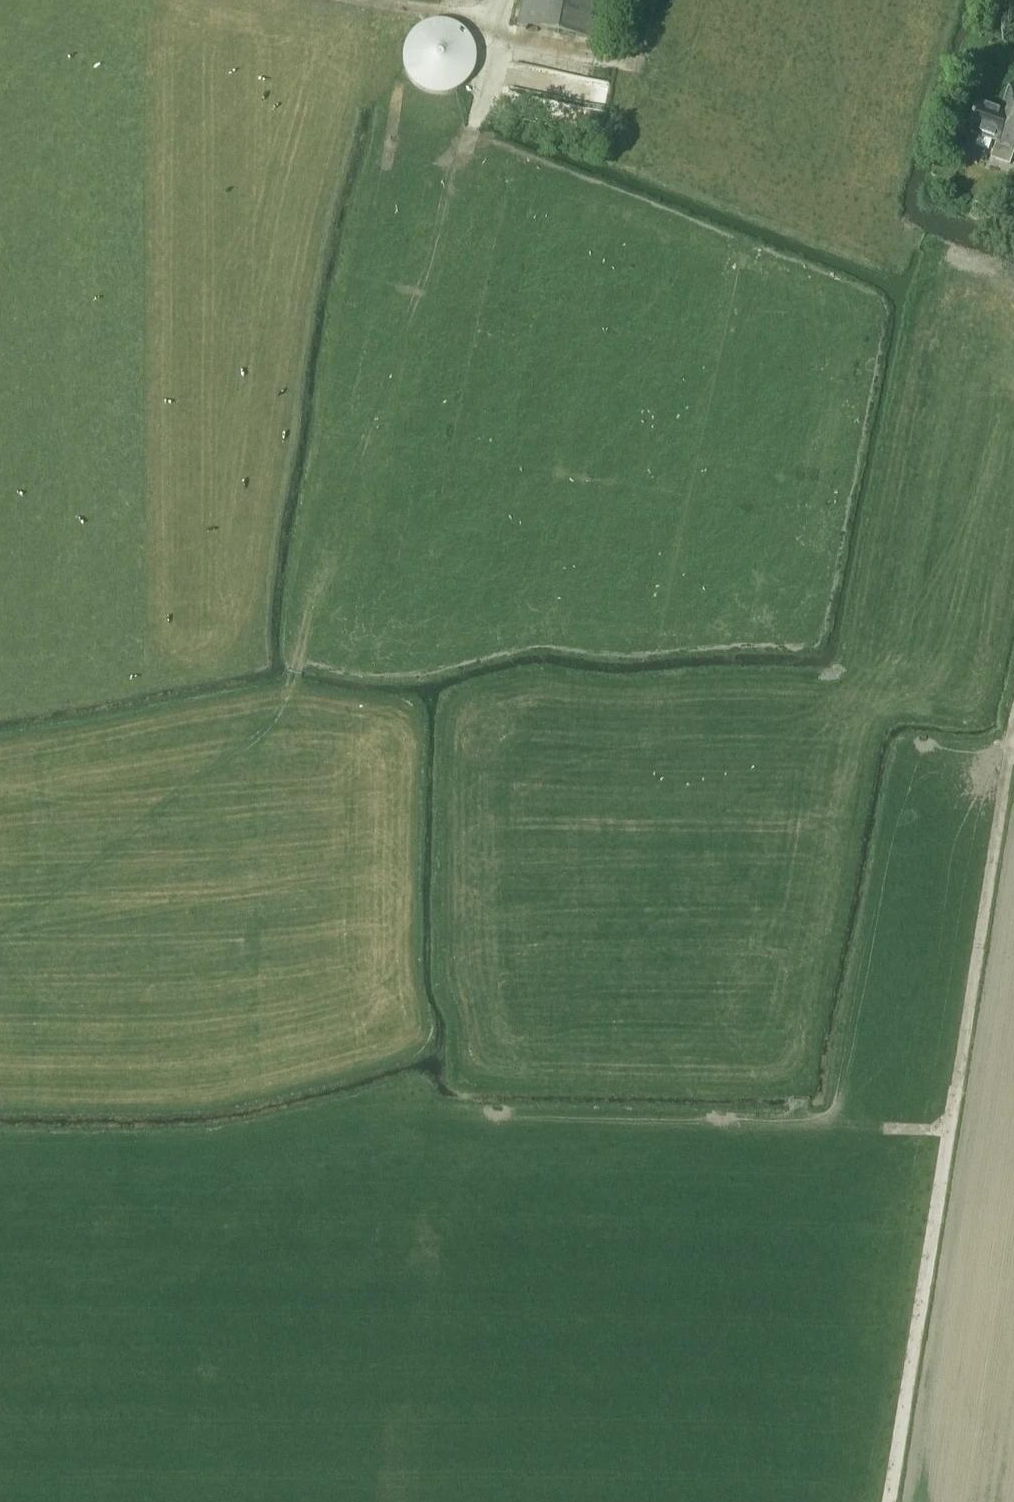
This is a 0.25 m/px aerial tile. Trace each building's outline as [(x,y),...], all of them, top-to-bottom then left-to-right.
[(517,24),(599,40),(607,0),(522,0),(517,24)] [(475,68),(476,58),(475,47),(470,38),(463,30),(455,24),(445,21),(434,21),(424,24),(415,30),(408,38),(404,47),(402,57),(404,68),(408,77),(415,85),(424,91),(434,94),(445,94),(455,91),(463,85),(470,77),(475,68)] [(590,77),(587,97),(611,100),(613,81),(590,77)] [(1010,85),(1000,114),(979,106),(971,131),(999,141),(994,157),(1011,163),(1013,158),(1013,86),(1010,85)] [(557,127),(606,128),(606,105),(557,104),(557,127)]
